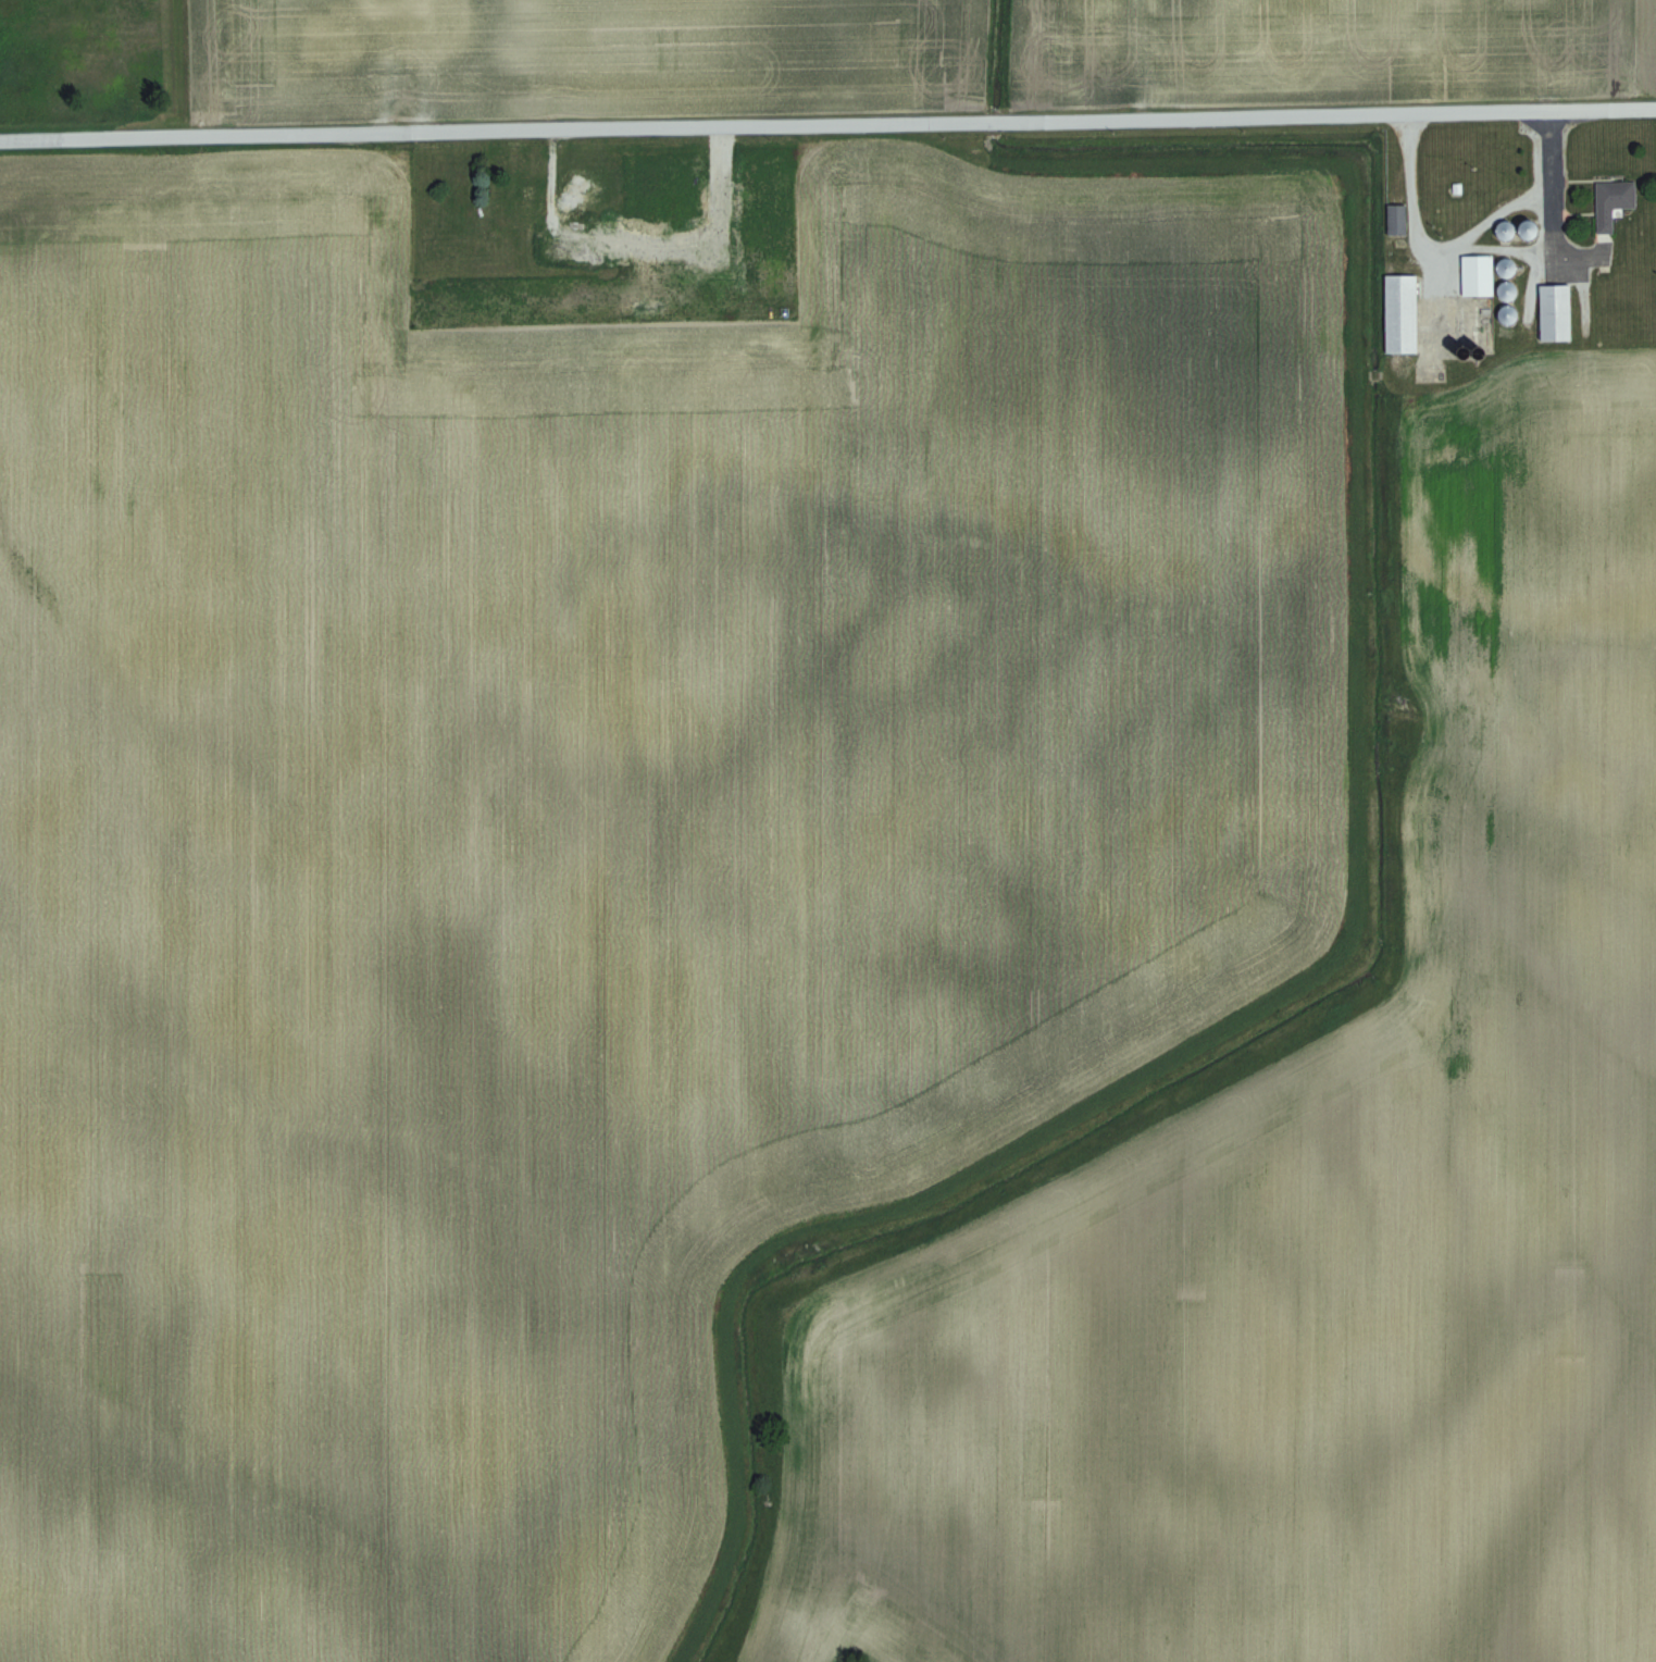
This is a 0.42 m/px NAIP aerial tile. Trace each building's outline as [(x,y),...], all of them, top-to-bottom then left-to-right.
[(1598,181),(1599,232),(1615,232),(1615,207),(1638,207),(1638,181),(1598,181)] [(1408,204),(1390,204),(1390,234),(1408,234),(1408,204)] [(1495,254),(1465,254),(1465,295),(1495,295),(1495,254)] [(1387,352),(1420,352),(1420,274),(1387,274),(1387,352)] [(1541,283),(1541,339),(1573,339),(1573,283),(1541,283)]
